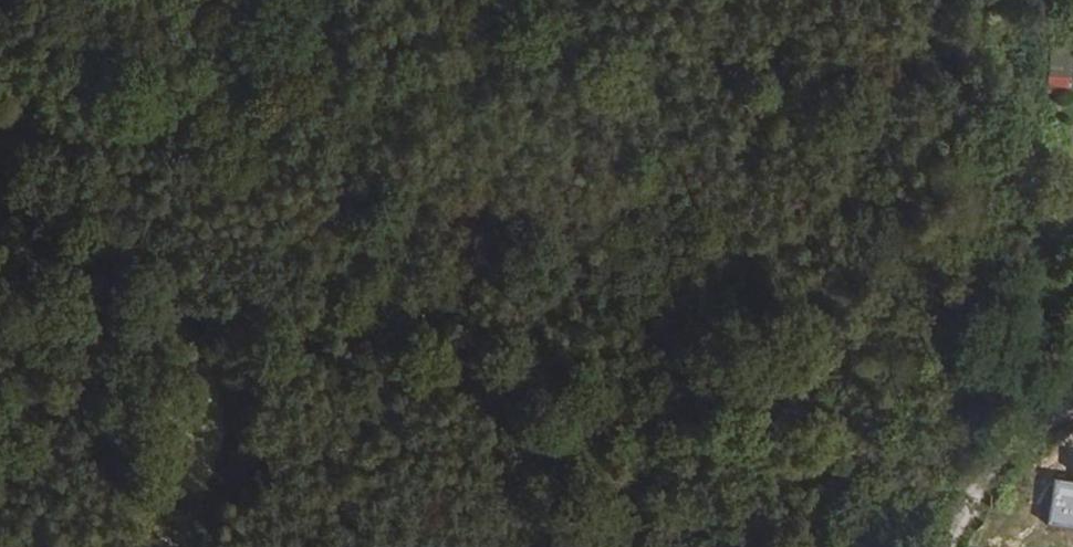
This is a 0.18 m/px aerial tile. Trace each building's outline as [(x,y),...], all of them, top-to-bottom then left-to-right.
[(1047,93),(1065,95),(1066,80),(1071,80),(1072,48),(1072,34),(1051,32),(1047,93)] [(1072,523),(1072,487),(1064,485),(1054,518),(1072,523)]
